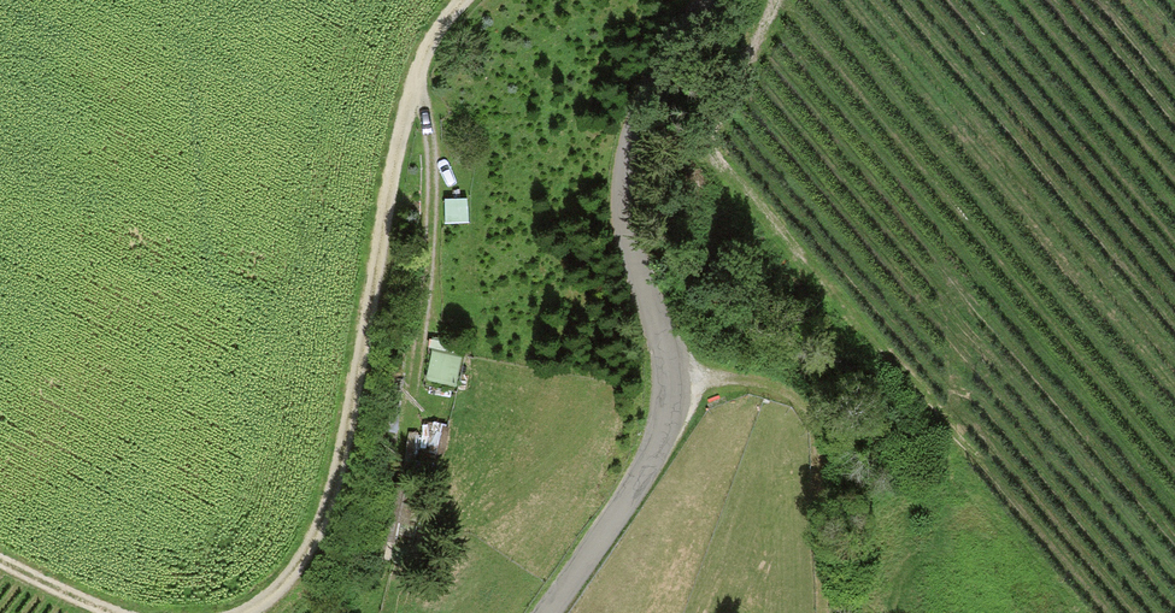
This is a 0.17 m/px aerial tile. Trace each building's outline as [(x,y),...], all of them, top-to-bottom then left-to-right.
[(467,199),(444,200),(445,226),(468,225),(467,199)] [(435,341),(425,380),(448,386),(458,347),(435,341)] [(437,421),(421,419),(419,446),(435,448),(437,421)]
